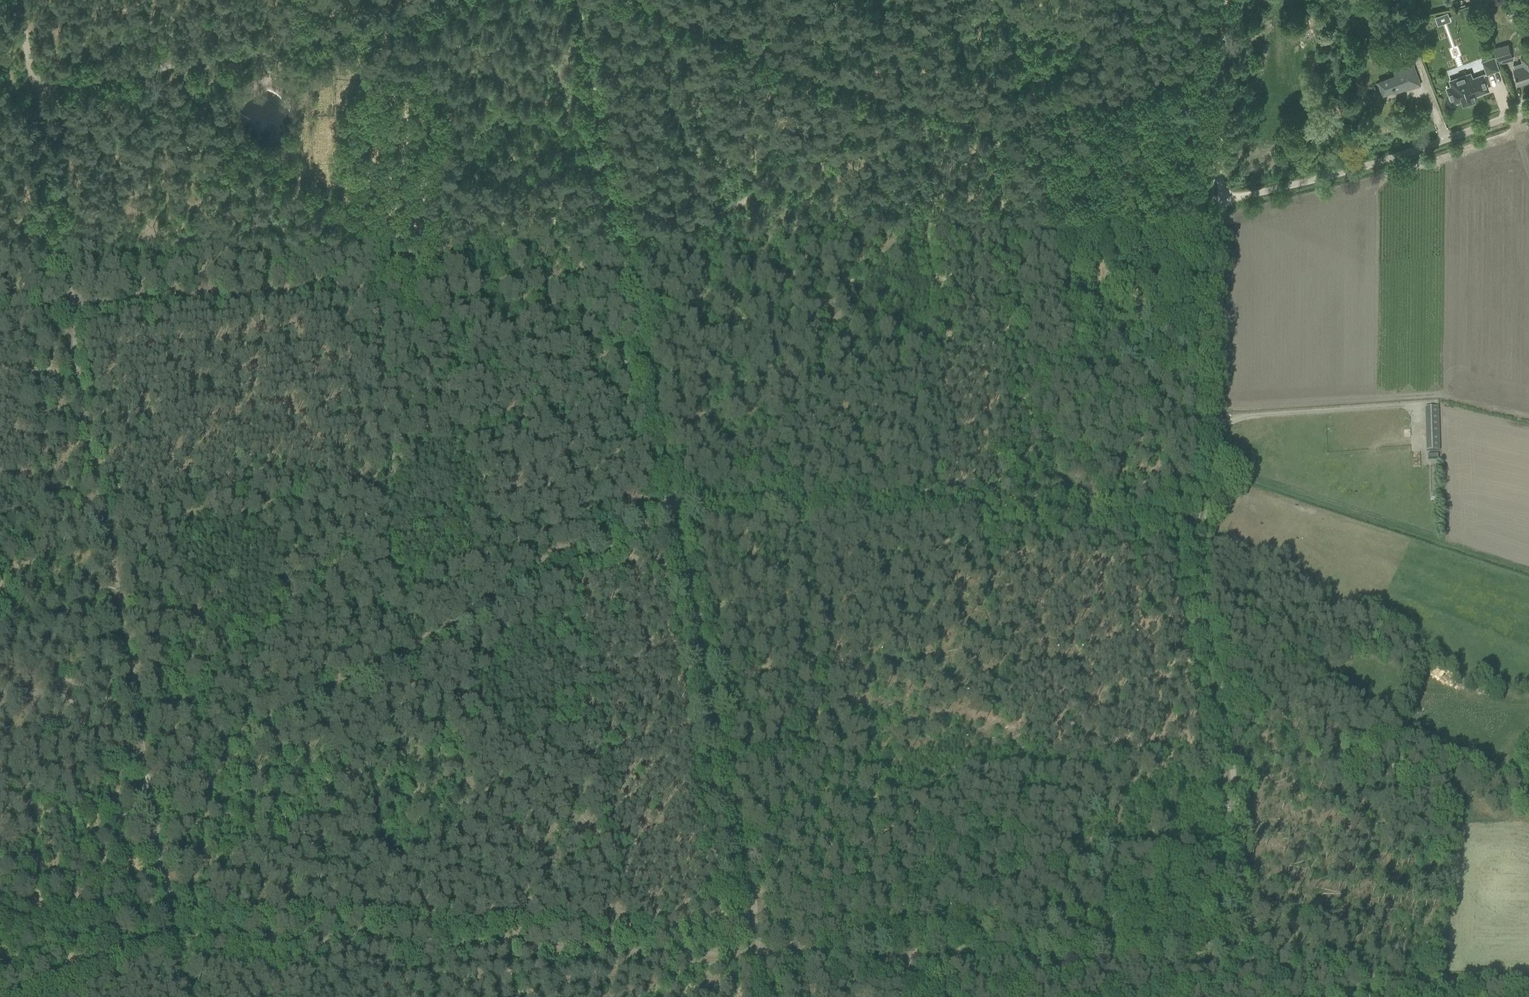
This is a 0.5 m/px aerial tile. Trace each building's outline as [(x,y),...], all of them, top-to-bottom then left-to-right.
[(1439,25),(1452,20),(1448,11),(1435,16),(1439,25)] [(1500,64),(1506,62),(1506,61),(1513,59),(1508,44),(1494,48),(1498,61),(1499,60),(1500,64)] [(1410,60),(1420,56),(1416,45),(1406,49),(1410,60)] [(1521,58),(1522,62),(1513,65),(1514,69),(1513,70),(1518,85),(1528,81),(1528,55),(1521,58)] [(1495,57),(1482,61),(1487,74),(1499,69),(1495,57)] [(1419,85),(1411,64),(1403,67),(1404,69),(1395,73),(1396,76),(1380,83),(1380,84),(1384,93),(1394,89),(1395,91),(1405,88),(1406,90),(1419,85)] [(1452,86),(1447,88),(1451,99),(1452,101),(1454,102),(1456,102),(1463,99),(1464,103),(1466,102),(1466,104),(1473,102),(1472,100),(1474,99),(1472,96),(1475,95),(1474,93),(1478,92),(1479,93),(1488,90),(1483,75),(1465,82),(1463,76),(1450,81),(1452,86)] [(856,198),(846,213),(856,219),(866,204),(856,198)] [(1439,443),(1439,435),(1438,407),(1425,408),(1426,436),(1426,443),(1426,451),(1439,451),(1439,443)]
